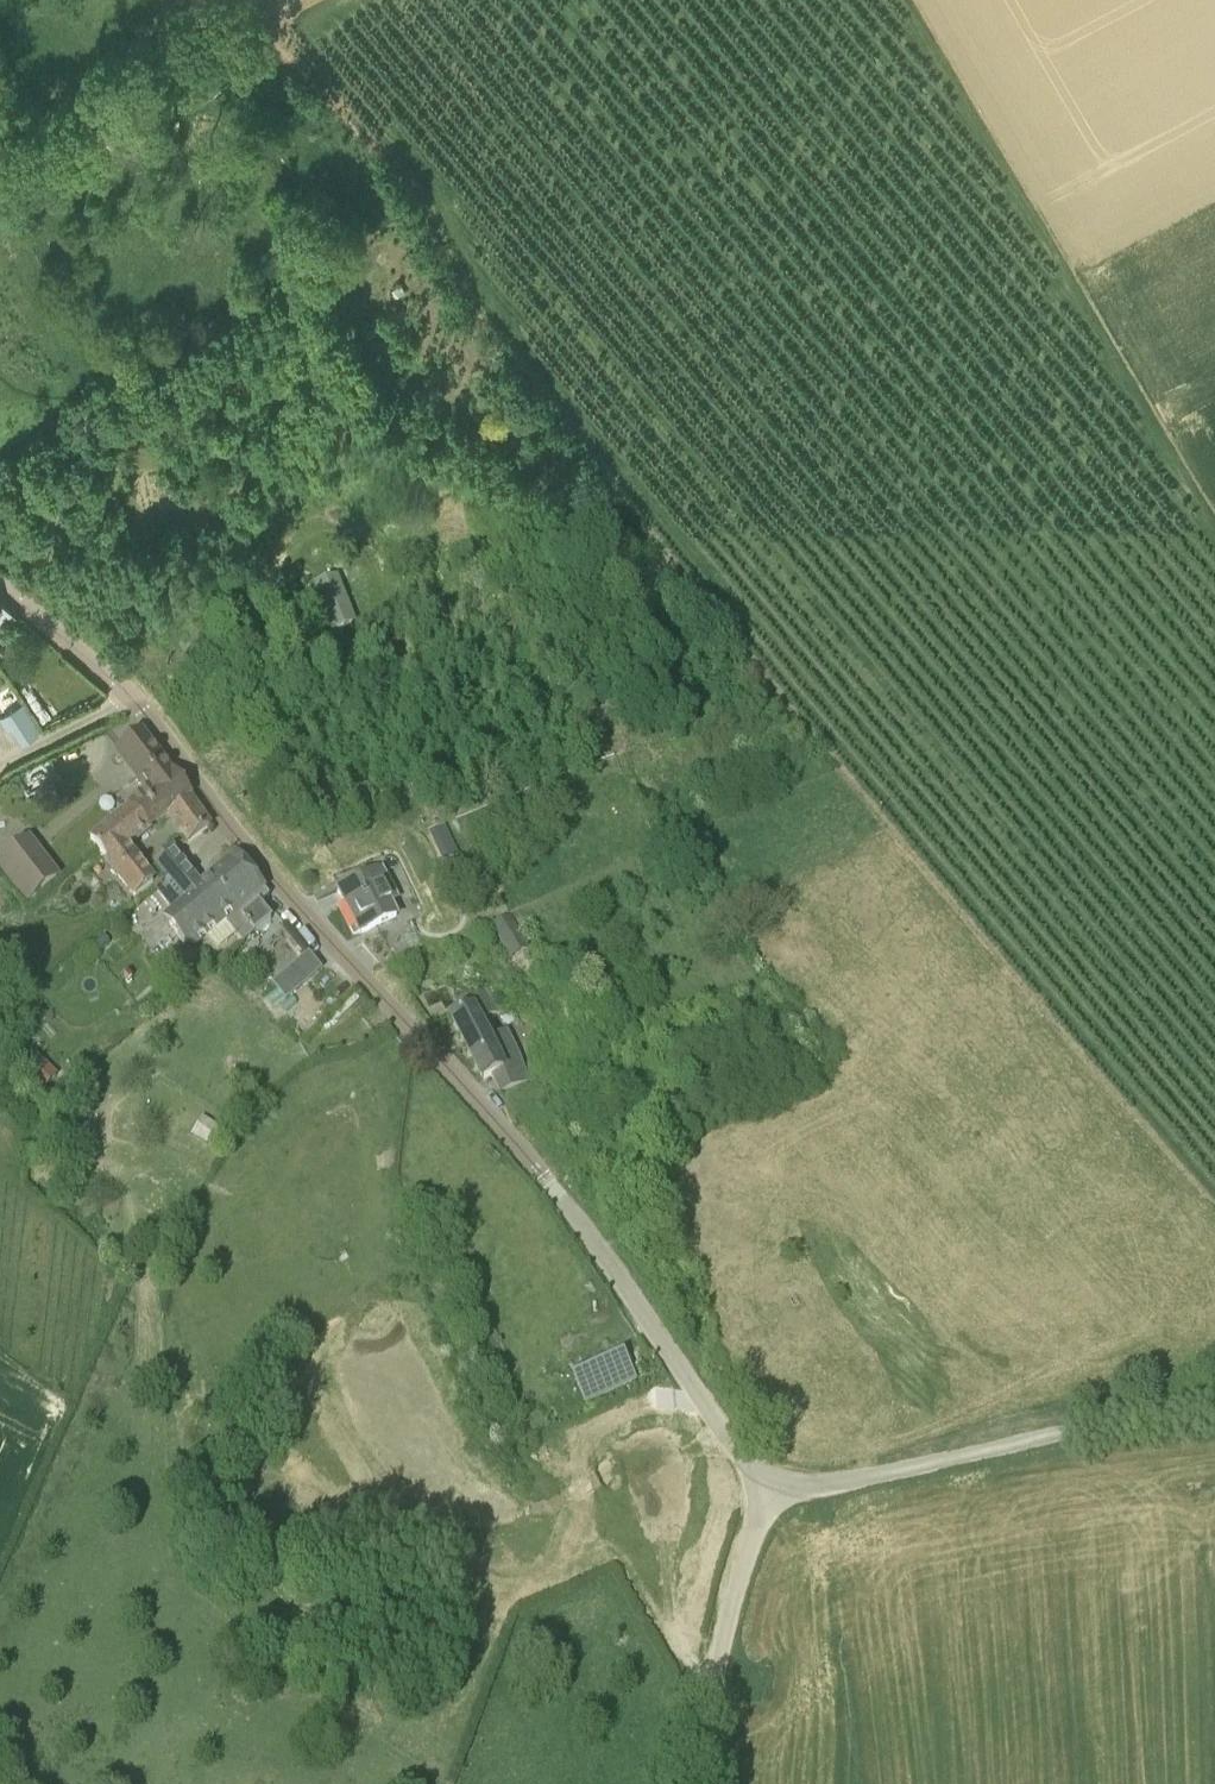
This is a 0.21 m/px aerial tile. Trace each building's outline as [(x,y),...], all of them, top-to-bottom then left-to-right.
[(332,630),(357,624),(346,575),(320,581),(332,630)] [(16,615),(3,603),(0,606),(0,624),(4,628),(16,615)] [(40,728),(23,701),(3,714),(10,726),(15,722),(25,738),(40,728)] [(185,799),(189,796),(141,736),(120,754),(149,791),(130,806),(131,808),(147,829),(167,814),(185,799)] [(123,848),(147,829),(131,808),(91,841),(105,863),(130,899),(149,883),(123,848)] [(189,843),(209,828),(199,812),(178,828),(189,843)] [(446,826),(429,834),(444,864),(460,856),(446,826)] [(28,900),(57,877),(30,843),(1,866),(28,900)] [(155,890),(177,915),(201,888),(171,849),(155,864),(166,880),(155,890)] [(237,857),(209,880),(236,911),(224,921),(244,944),(273,919),(260,904),(269,896),(237,857)] [(360,935),(396,917),(389,903),(396,899),(381,868),(338,890),(360,935)] [(224,921),(236,911),(209,880),(201,888),(177,915),(167,924),(190,950),(224,921)] [(511,960),(530,948),(509,916),(491,928),(511,960)] [(280,919),(253,940),(274,968),(302,946),(280,919)] [(272,971),(278,978),(311,953),(306,946),(272,971)] [(289,1004),(303,992),(289,976),(275,987),(289,1004)] [(469,999),(505,1070),(492,1077),(497,1088),(500,1093),(530,1078),(506,1030),(495,1036),(486,1018),(497,1013),(485,986),(467,994),(469,999)] [(505,1070),(469,999),(448,1009),(451,1016),(448,1018),(480,1083),(492,1077),(505,1070)] [(575,1371),(586,1401),(641,1381),(629,1351),(575,1371)]
